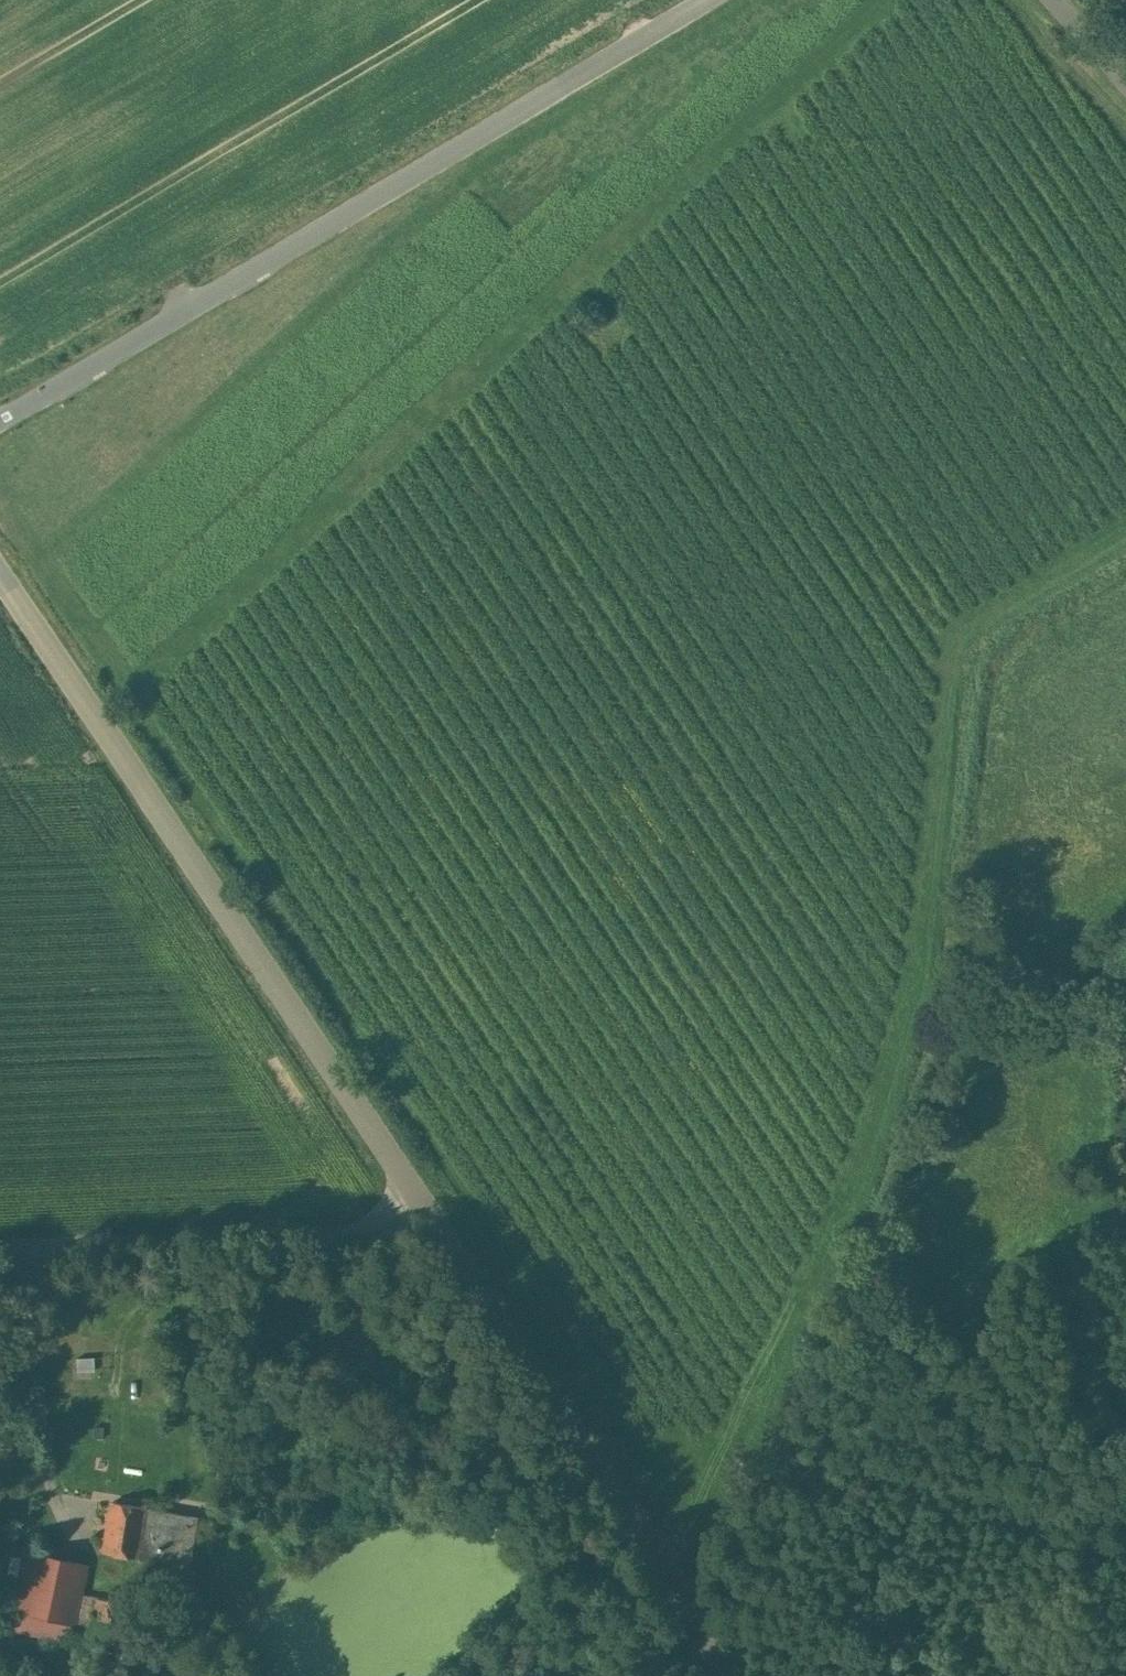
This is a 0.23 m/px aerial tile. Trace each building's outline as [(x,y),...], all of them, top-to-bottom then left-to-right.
[(148,1507),(112,1501),(105,1551),(140,1556),(148,1507)] [(200,1515),(148,1507),(140,1556),(139,1559),(157,1562),(155,1576),(189,1582),(200,1515)] [(88,1564),(25,1551),(13,1610),(93,1628),(98,1596),(82,1593),(88,1564)] [(133,1603),(98,1596),(93,1628),(91,1647),(126,1651),(133,1603)]
